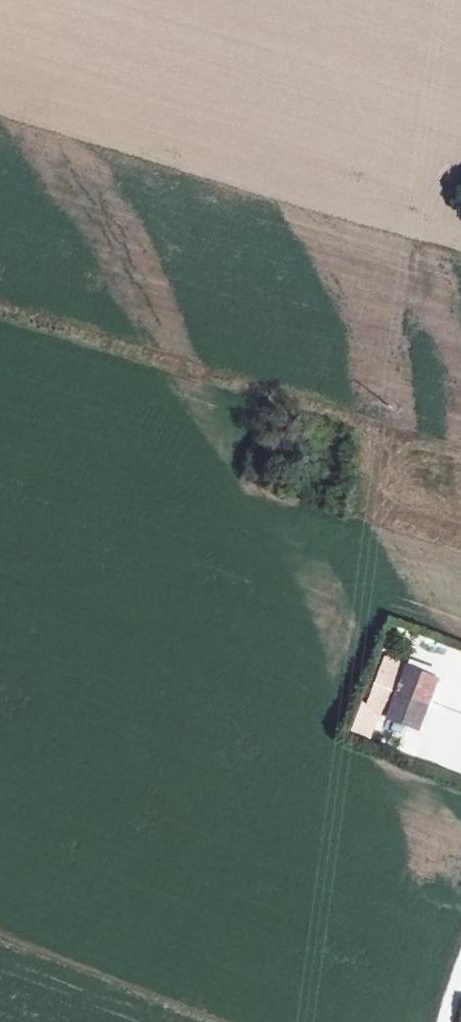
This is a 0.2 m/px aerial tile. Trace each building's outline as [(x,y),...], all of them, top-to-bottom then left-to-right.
[(421,667),(403,717),(433,729),(451,679),(421,667)] [(435,764),(442,744),(425,738),(418,757),(435,764)]
